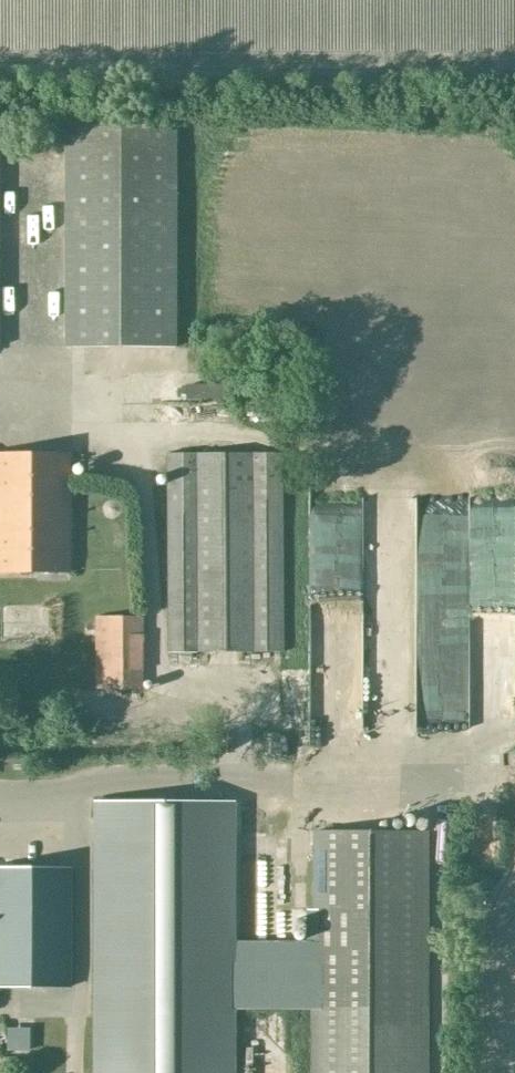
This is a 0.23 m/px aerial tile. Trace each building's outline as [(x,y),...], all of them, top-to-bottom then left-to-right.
[(64,347),(165,347),(176,347),(176,125),(64,125),(64,347)] [(166,453),(166,653),(280,652),(280,453),(166,453)] [(69,572),(68,454),(0,454),(0,572),(69,572)] [(140,690),(141,617),(95,616),(94,689),(140,690)] [(97,1072),(231,1072),(231,1011),(312,1011),(312,970),(231,970),(231,804),(97,804),(97,1072)] [(312,833),(312,970),(312,1031),(312,1072),(425,1072),(425,833),(312,833)] [(69,986),(69,868),(0,868),(0,986),(69,986)]
